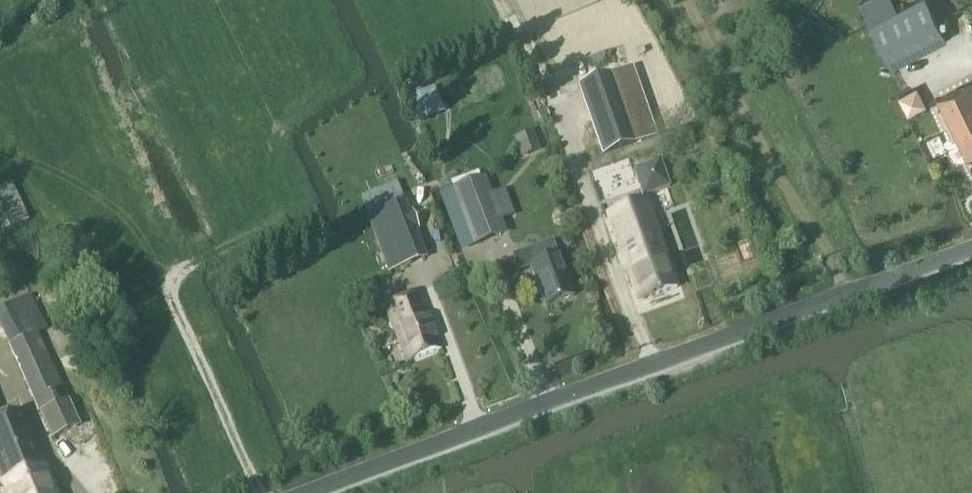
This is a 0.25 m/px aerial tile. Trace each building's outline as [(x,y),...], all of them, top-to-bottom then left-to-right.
[(894,0),(864,0),(860,2),(893,67),(948,40),(929,0),(914,0),(898,8),(894,0)] [(939,98),(970,162),(971,161),(971,82),(939,98)] [(600,89),(575,98),(571,100),(596,166),(625,156),(600,89)] [(660,161),(633,171),(642,197),(669,188),(660,161)] [(484,178),(450,190),(472,247),(505,234),(484,178)] [(13,184),(0,190),(0,222),(5,233),(27,224),(30,223),(13,184)] [(367,220),(405,206),(397,186),(360,200),(367,220)] [(646,205),(608,218),(638,302),(675,289),(646,205)] [(405,206),(365,221),(386,279),(426,264),(405,206)] [(530,267),(545,308),(573,297),(558,256),(556,257),(551,243),(513,257),(518,272),(530,267)] [(418,293),(384,306),(407,363),(441,350),(418,293)] [(5,310),(0,313),(0,326),(6,338),(24,329),(12,307),(5,310)] [(35,337),(15,346),(11,348),(51,439),(77,428),(67,405),(66,405),(65,400),(52,371),(51,372),(35,337)] [(0,422),(0,479),(6,492),(55,492),(22,413),(0,422)]
